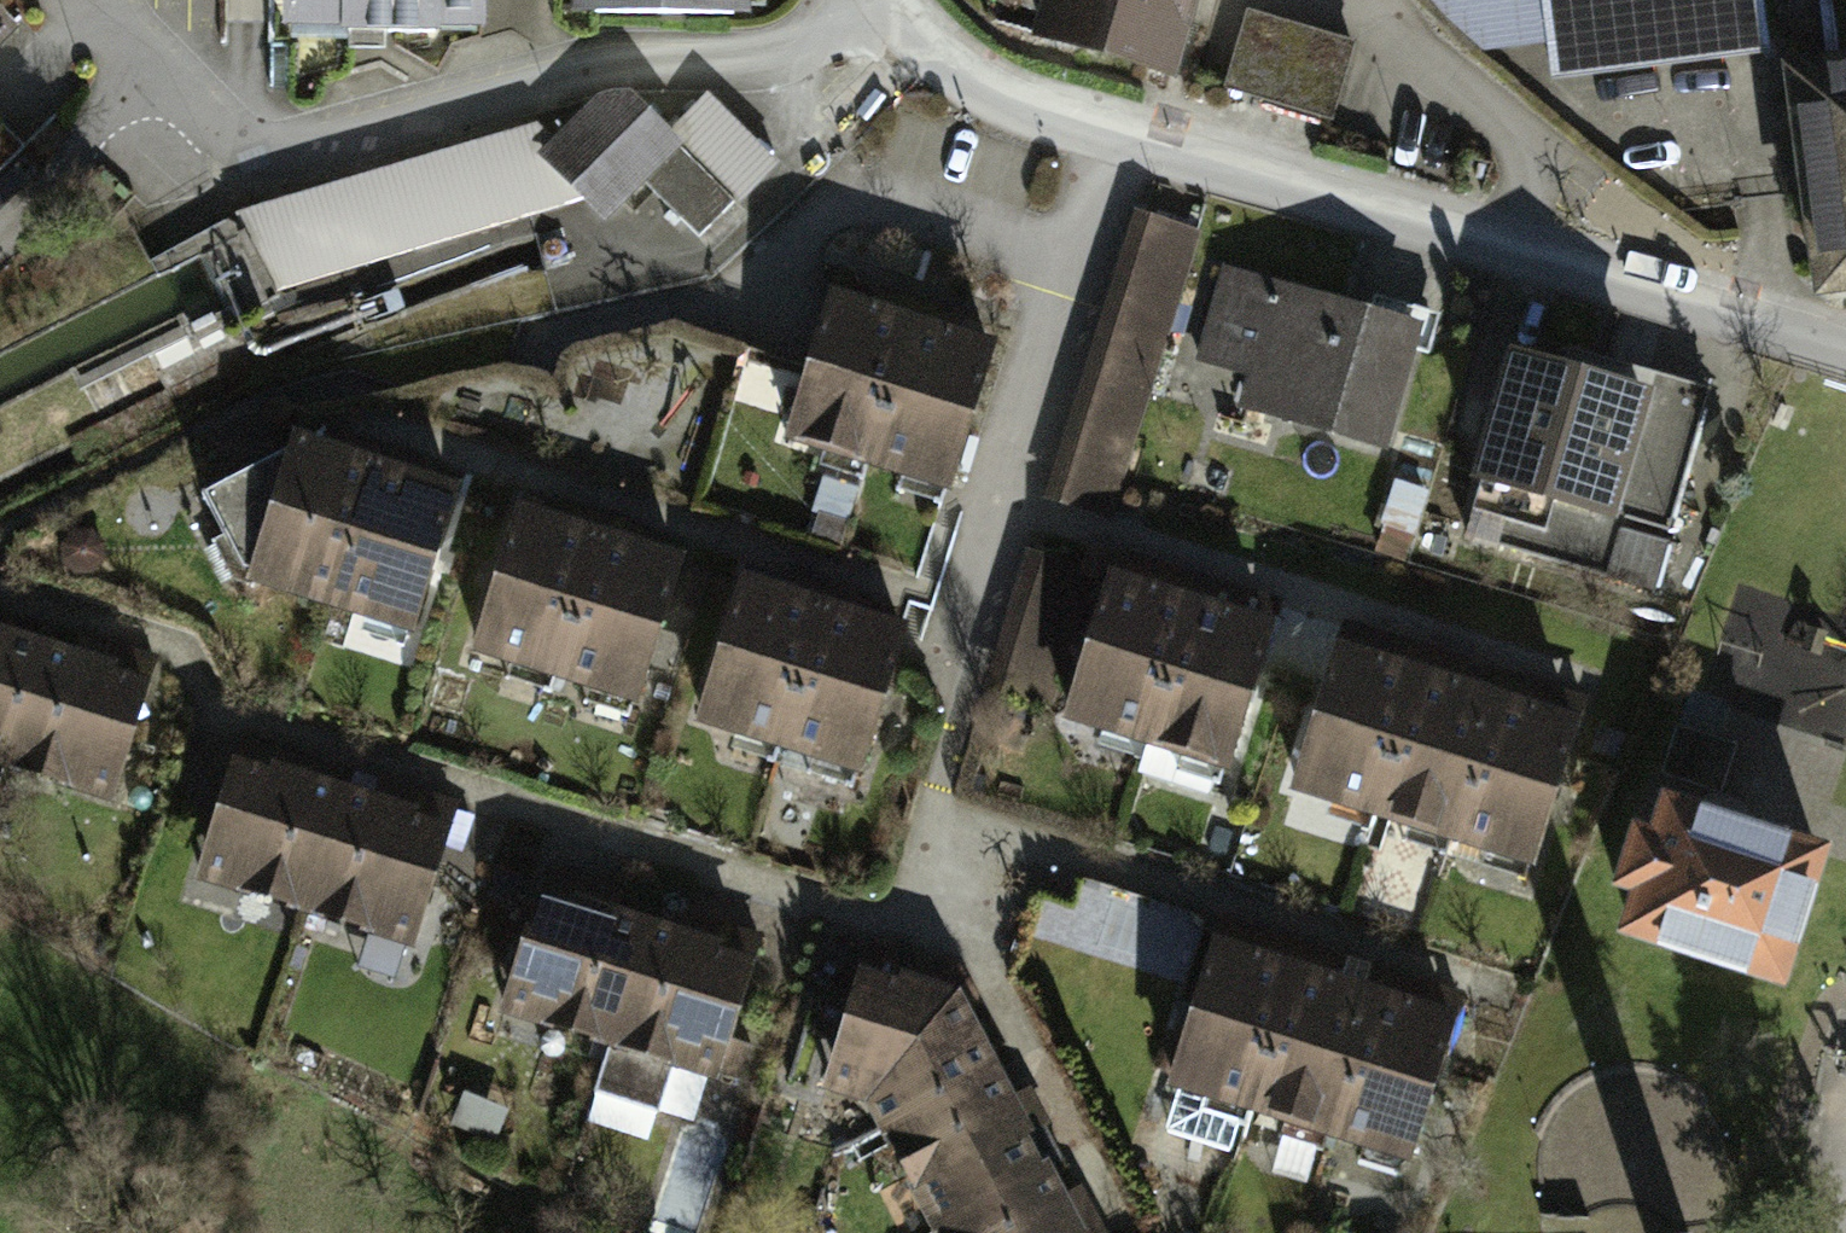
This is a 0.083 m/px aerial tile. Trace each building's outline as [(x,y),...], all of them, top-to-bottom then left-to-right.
[(272,50),(496,51),(496,0),(273,0),(272,50)] [(589,7),(778,21),(779,0),(589,0),(589,7)] [(1035,51),(1176,90),(1201,0),(1049,0),(1035,51)] [(1753,0),(1433,0),(1481,51),(1554,42),(1557,72),(1759,49),(1753,0)] [(1822,308),(1845,305),(1845,0),(1789,0),(1822,308)] [(20,32),(0,11),(0,51),(20,32)] [(1355,43),(1241,11),(1219,89),(1334,120),(1355,43)] [(542,136),(237,229),(272,299),(592,210),(612,230),(646,197),(701,253),(786,177),(718,108),(692,138),(637,102),(603,110),(562,150),(542,136)] [(1204,242),(1136,222),(1051,512),(1119,532),(1204,242)] [(1439,335),(1222,275),(1196,367),(1258,384),(1248,420),(1403,463),(1439,335)] [(1007,343),(846,296),(803,444),(964,491),(1007,343)] [(1686,402),(1531,359),(1495,489),(1649,532),(1686,402)] [(462,494),(289,442),(191,501),(245,590),(417,641),(462,494)] [(1391,491),(1385,552),(1412,555),(1418,493),(1391,491)] [(678,559),(510,511),(470,654),(638,701),(678,559)] [(91,529),(74,530),(61,545),(62,557),(74,571),(91,571),(104,556),(103,539),(91,529)] [(1080,578),(1026,562),(989,694),(1043,709),(1080,578)] [(1281,626),(1118,574),(1071,720),(1235,772),(1281,626)] [(908,627),(749,581),(707,727),(866,773),(908,627)] [(0,634),(0,763),(113,806),(155,688),(0,634)] [(1582,716),(1337,647),(1292,805),(1537,874),(1582,716)] [(1675,728),(1667,776),(1724,786),(1733,738),(1675,728)] [(453,823),(229,754),(189,883),(413,953),(453,823)] [(1730,824),(1662,802),(1650,837),(1633,832),(1612,897),(1630,903),(1617,945),(1788,999),(1833,856),(1730,824)] [(766,962),(543,897),(507,1021),(730,1085),(766,962)] [(1482,1028),(1231,954),(1189,1096),(1440,1170),(1482,1028)] [(871,979),(842,1104),(884,1118),(945,1232),(1105,1232),(977,994),(871,979)]
